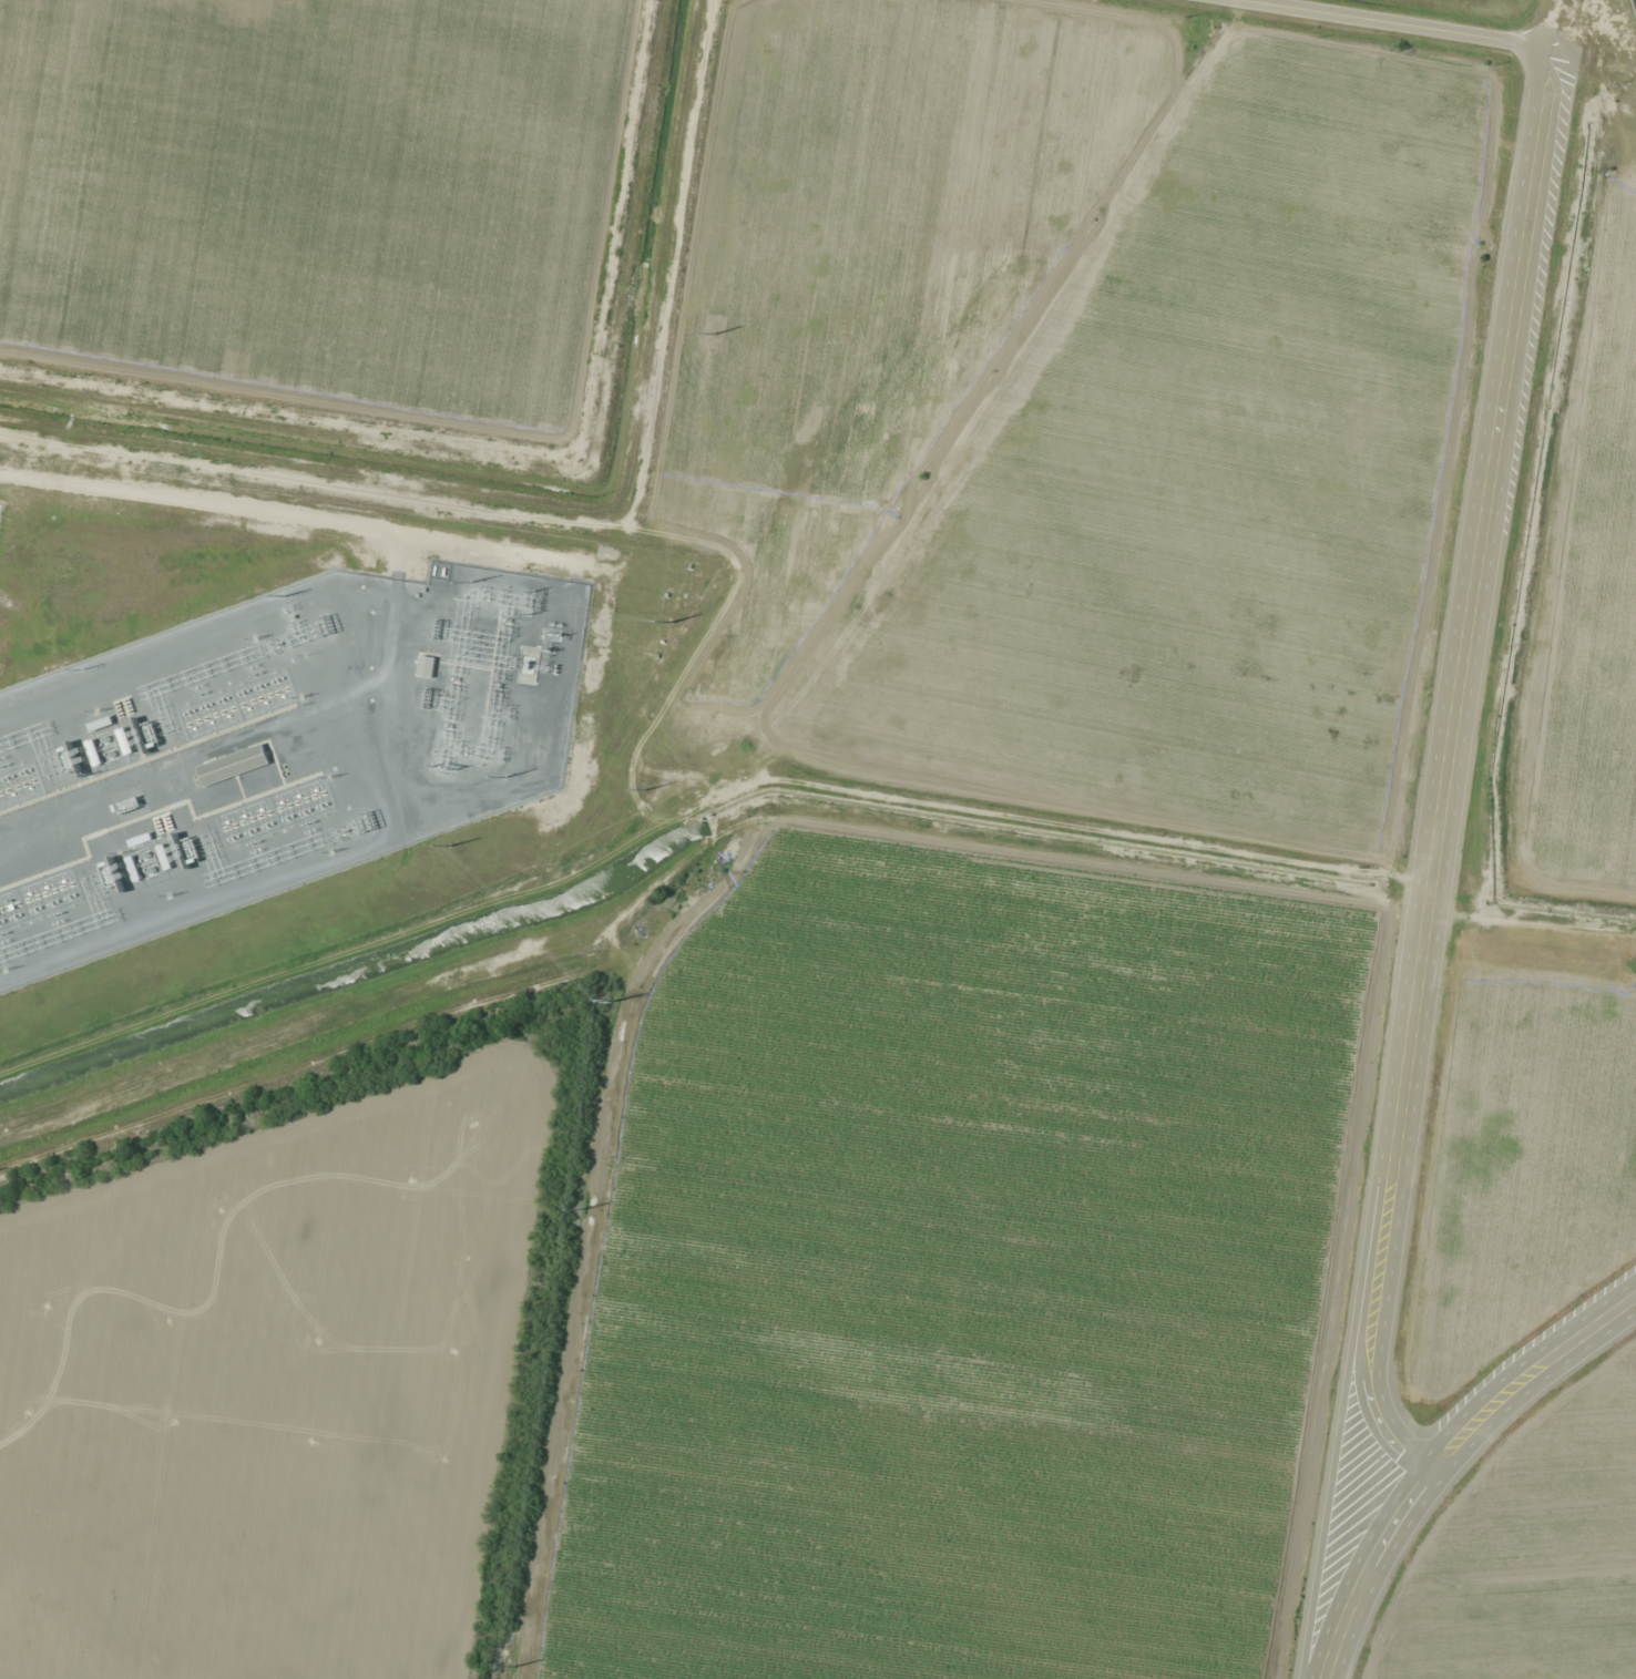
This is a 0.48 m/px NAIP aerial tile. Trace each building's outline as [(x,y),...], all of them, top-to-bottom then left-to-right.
[(433,677),(436,658),(420,656),(417,676),(433,677)] [(197,766),(262,743),(269,762),(205,787),(197,766)]
